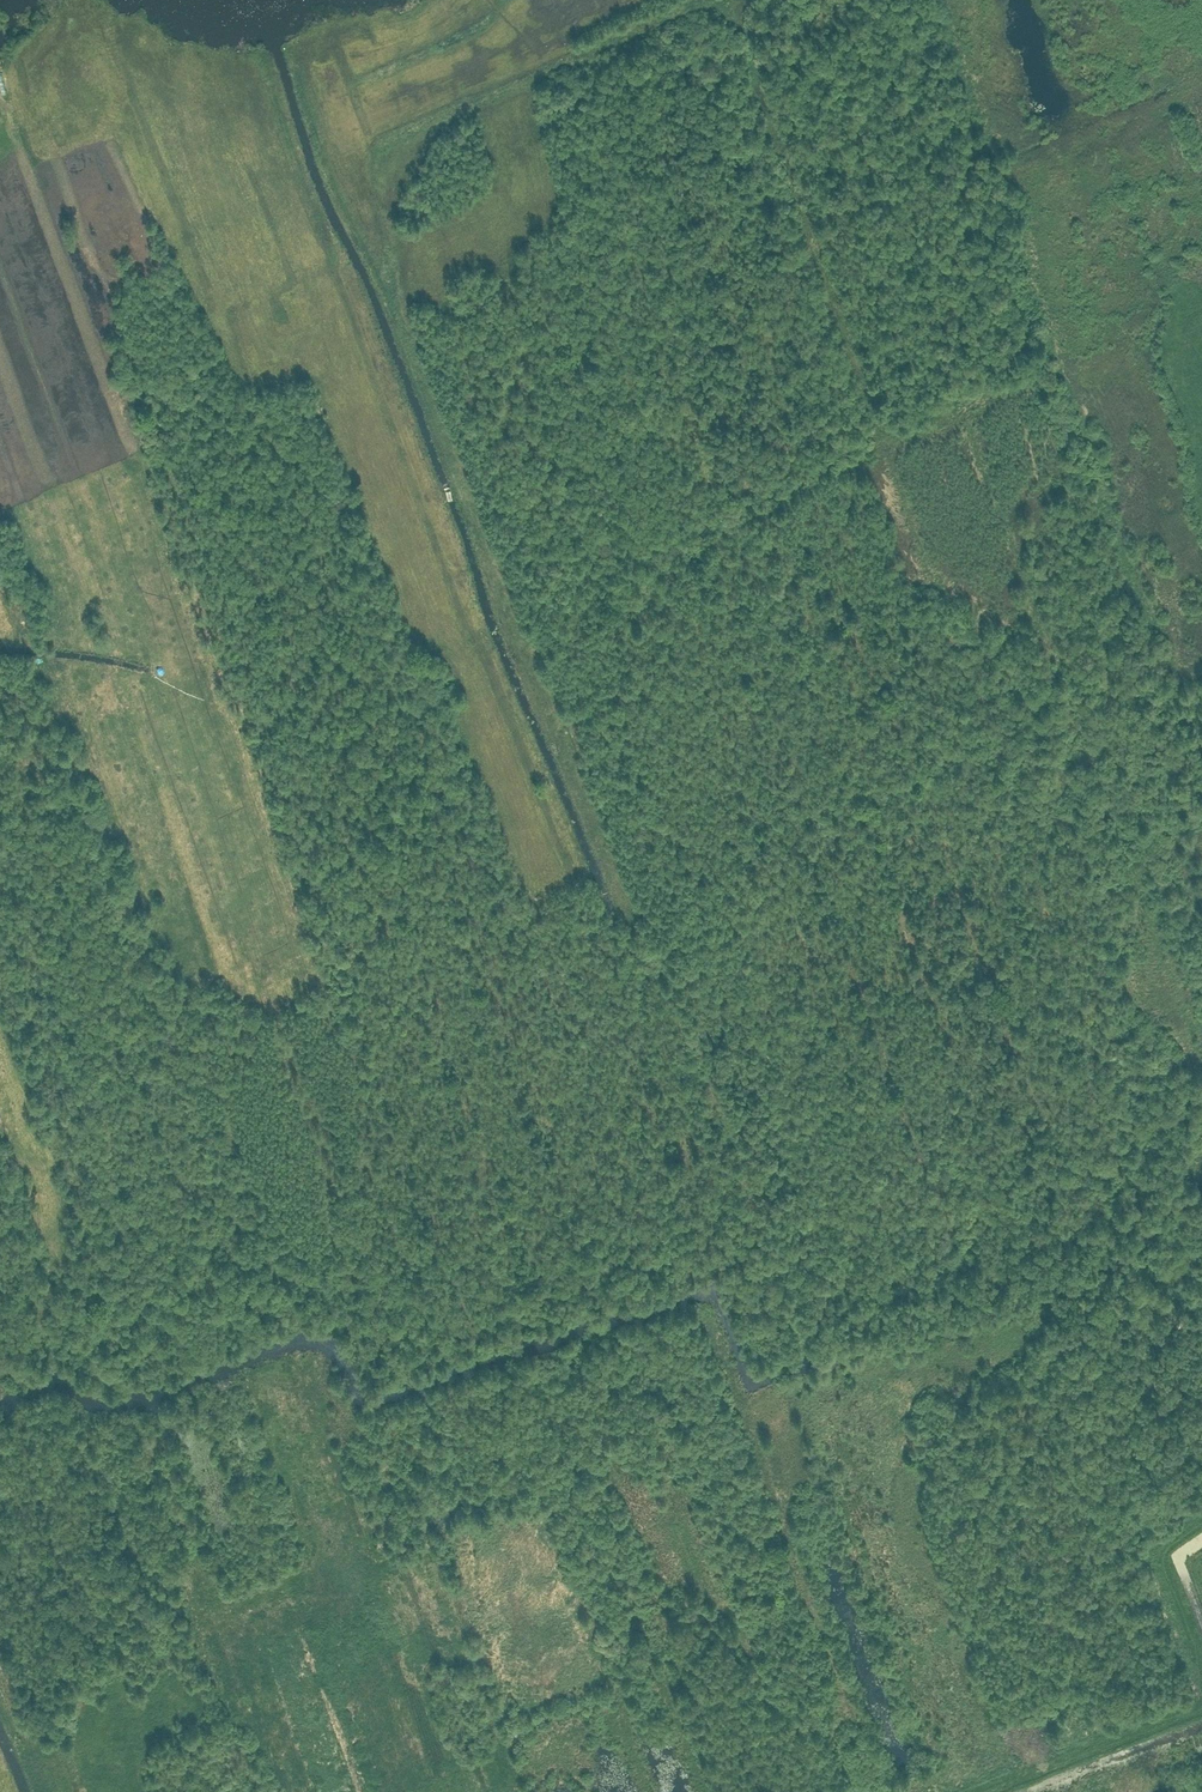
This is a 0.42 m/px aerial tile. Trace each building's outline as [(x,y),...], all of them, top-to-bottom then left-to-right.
[(151,680),(161,679),(160,663),(150,663),(151,680)] [(247,1380),(283,1368),(281,1362),(245,1374),(247,1380)]
